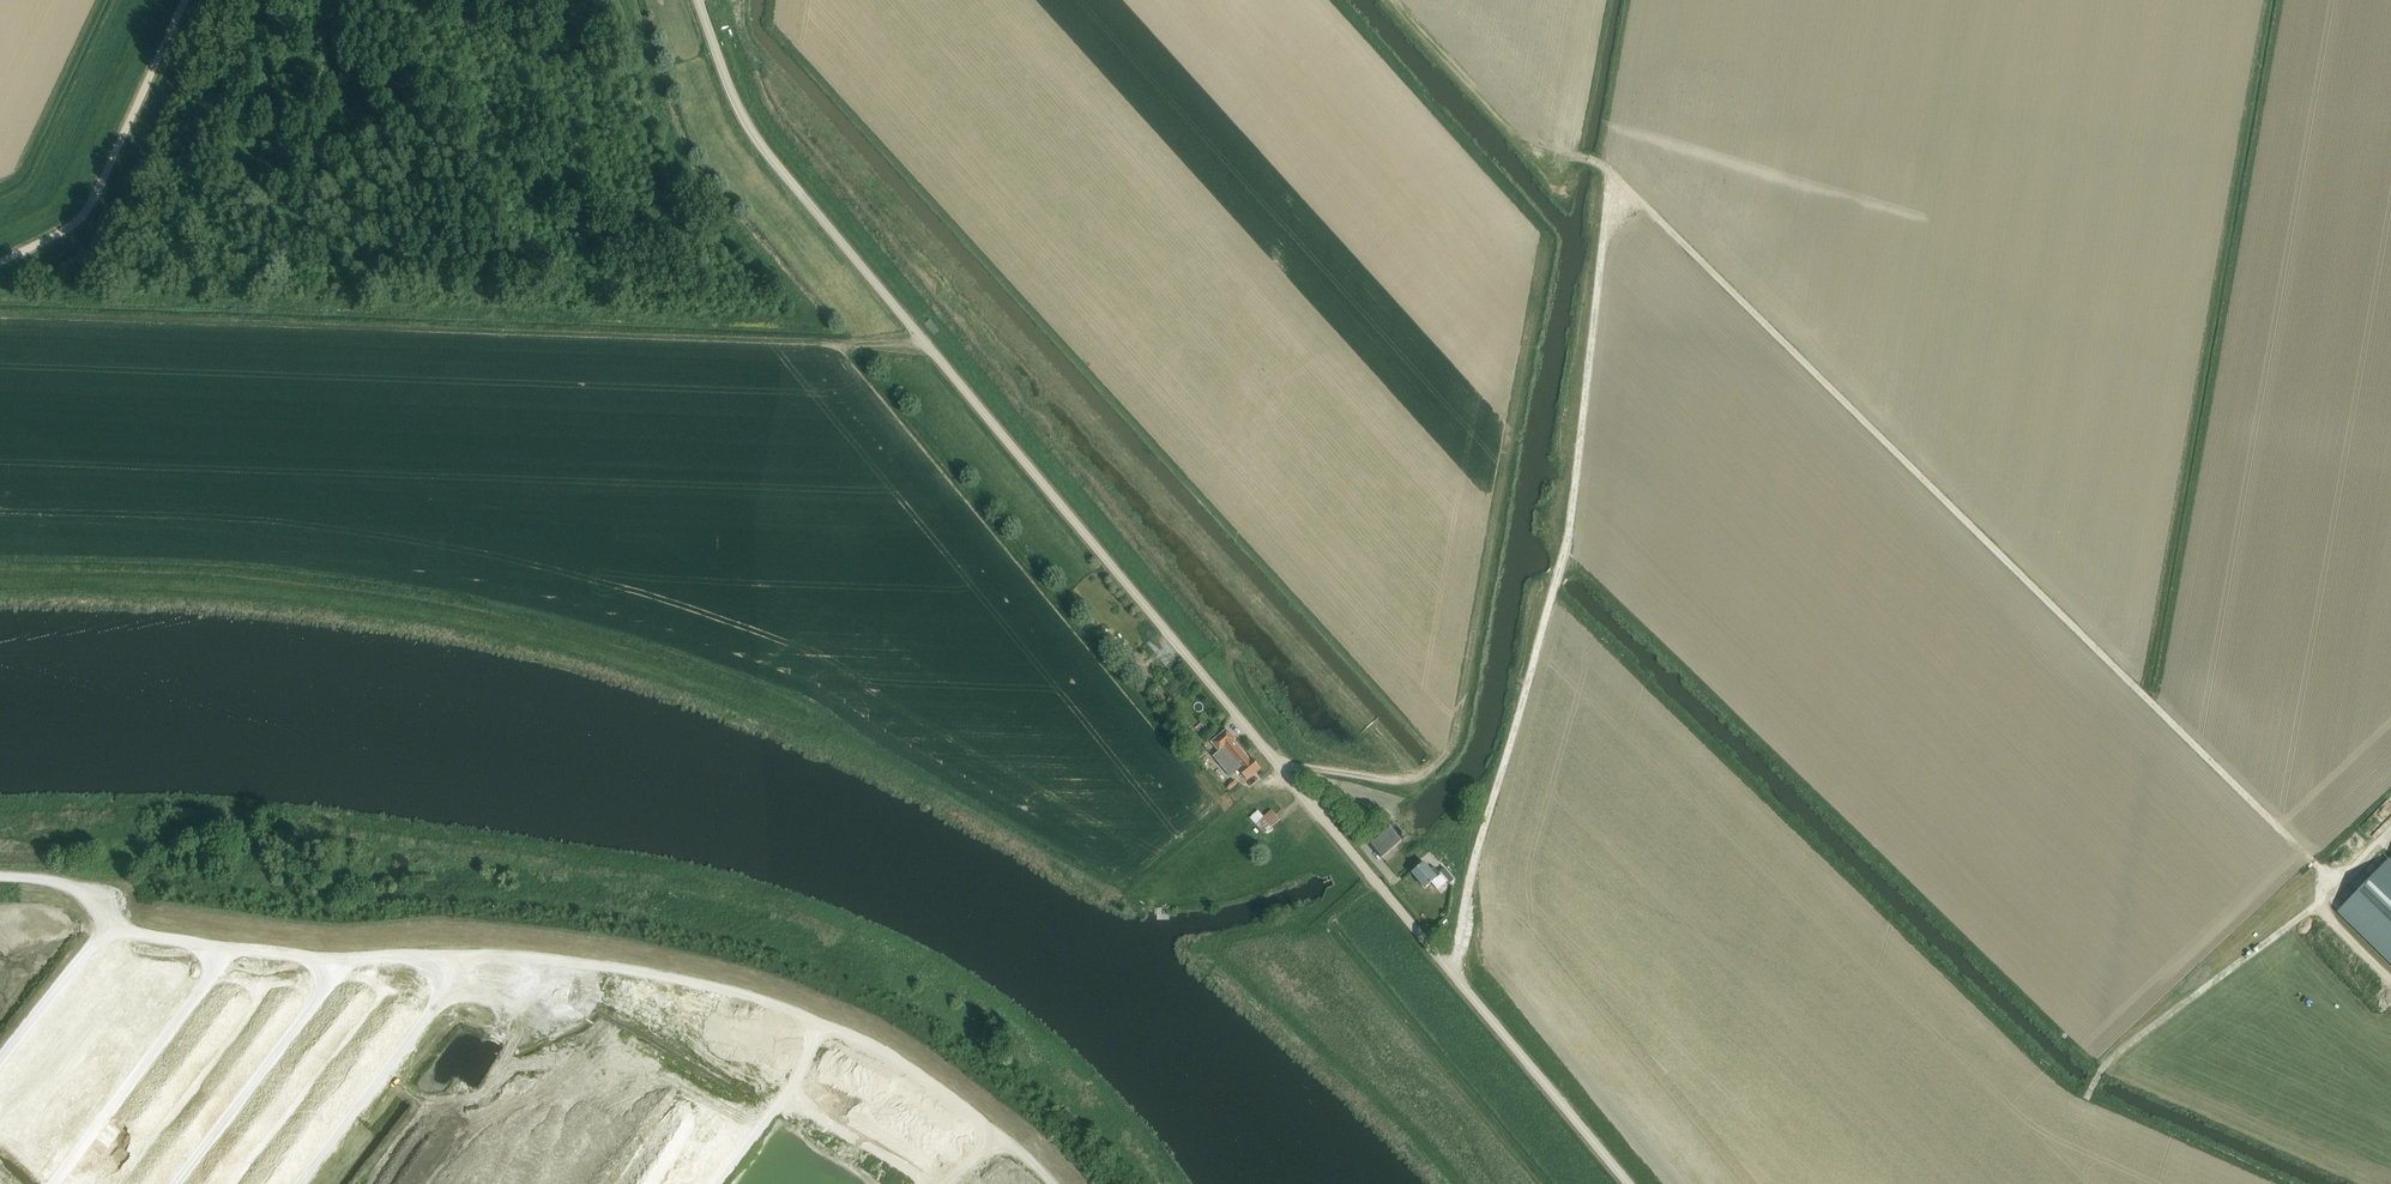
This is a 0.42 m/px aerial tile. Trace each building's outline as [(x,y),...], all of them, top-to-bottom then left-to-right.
[(1144,686),(1150,681),(1129,656),(1123,661),(1144,686)] [(1249,759),(1233,740),(1234,738),(1226,728),(1210,742),(1235,771),(1238,768),(1246,778),(1260,767),(1252,757),(1249,759)] [(1279,819),(1271,809),(1263,816),(1257,809),(1248,817),(1262,833),(1279,819)] [(1382,858),(1401,841),(1390,827),(1370,843),(1382,858)] [(2387,860),(2338,910),(2390,961),(2390,864),(2387,860)] [(1431,869),(1424,861),(1412,871),(1425,887),(1437,877),(1436,876),(1439,873),(1448,884),(1454,879),(1444,867),(1438,871),(1434,867),(1431,869)]
